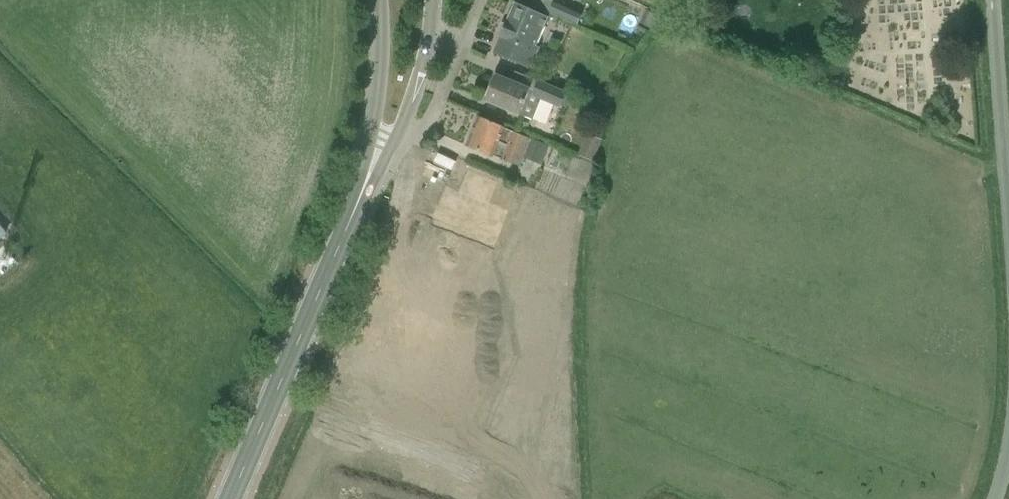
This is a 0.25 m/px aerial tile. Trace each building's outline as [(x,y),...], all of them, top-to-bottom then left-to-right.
[(578,26),(583,14),(574,10),(551,0),(550,0),(545,12),(578,26)] [(547,18),(534,12),(515,4),(508,22),(507,21),(493,52),(530,68),(539,47),(535,46),(547,18)] [(662,33),(666,19),(655,15),(650,28),(662,33)] [(495,75),(485,101),(533,121),(542,98),(559,105),(564,93),(539,82),(535,91),(495,75)] [(599,93),(594,103),(607,108),(611,98),(599,93)] [(465,146),(484,154),(492,157),(493,155),(519,166),(522,157),(541,165),(549,147),(530,139),(477,117),(465,146)] [(589,159),(604,162),(608,141),(593,138),(589,159)] [(564,153),(557,171),(570,176),(577,159),(564,153)] [(582,186),(544,172),(539,186),(577,199),(582,186)] [(483,210),(492,189),(467,179),(462,193),(464,194),(461,201),(446,195),(433,226),(480,245),(492,213),(483,210)]
